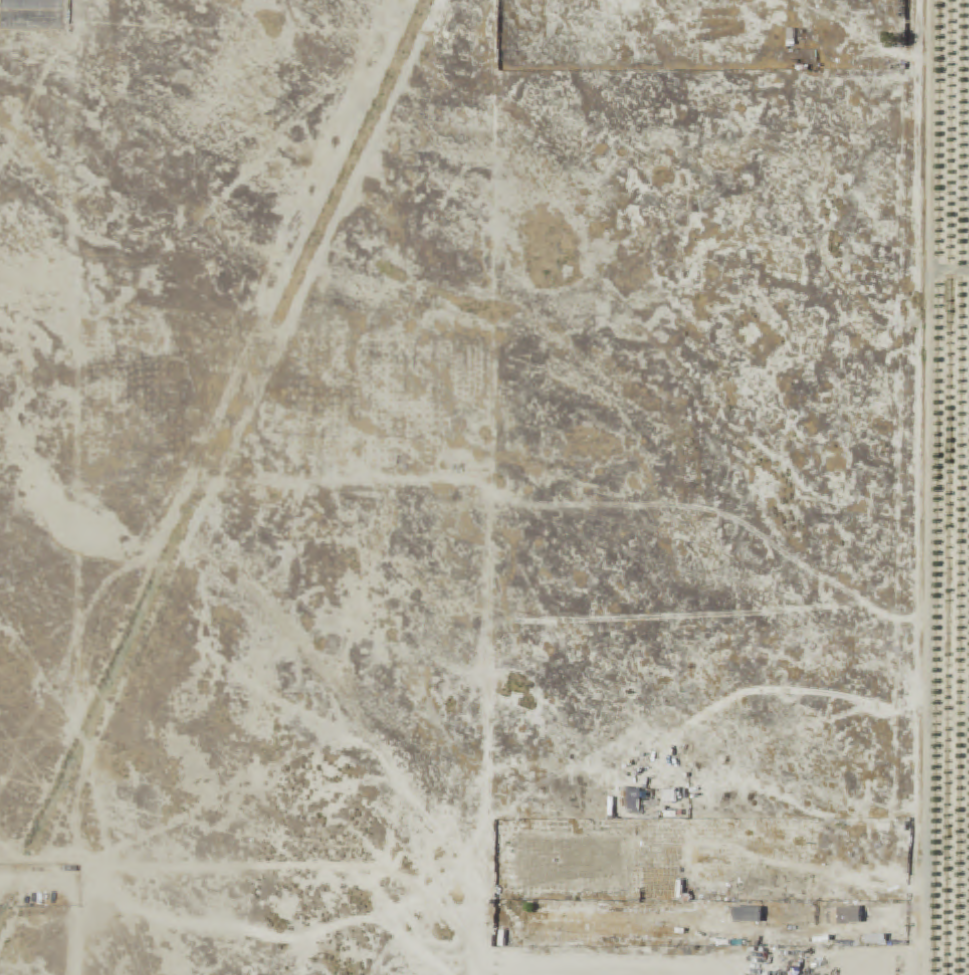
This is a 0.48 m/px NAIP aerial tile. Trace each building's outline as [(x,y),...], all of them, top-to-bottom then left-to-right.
[(734,922),(763,922),(763,909),(734,909),(734,922)]
